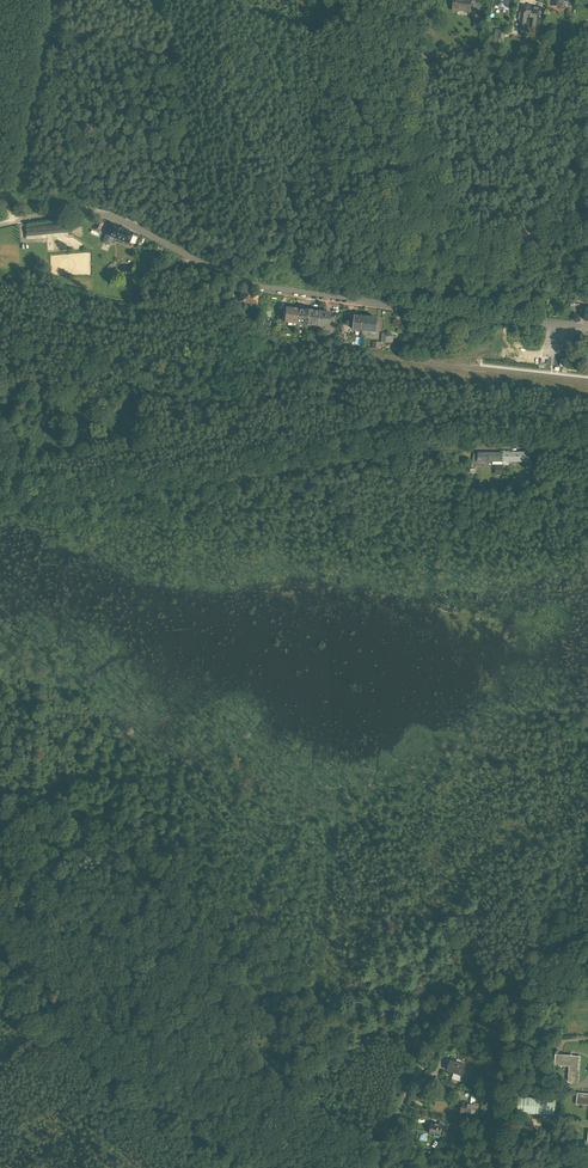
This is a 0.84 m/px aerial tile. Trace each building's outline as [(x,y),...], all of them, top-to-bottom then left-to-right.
[(460,0),(455,0),(453,13),(458,13),(459,12),(471,13),(473,2),(460,0)] [(496,4),(495,4),(495,6),(495,9),(509,10),(511,0),(496,0),(496,4)] [(551,6),(551,7),(560,8),(561,4),(562,4),(562,2),(561,2),(562,0),(552,0),(551,6)] [(523,7),(522,16),(520,15),(519,21),(521,22),(519,31),(525,31),(527,20),(525,20),(526,18),(531,18),(532,8),(523,7)] [(543,10),(532,8),(531,18),(535,19),(533,32),(540,33),(541,24),(543,24),(543,19),(542,19),(543,10)] [(506,33),(496,31),(495,41),(504,42),(506,33)] [(104,223),(99,220),(95,229),(100,231),(104,223)] [(65,225),(25,227),(26,236),(66,234),(65,225)] [(133,233),(113,225),(111,231),(109,235),(114,237),(129,243),(133,233)] [(109,230),(104,240),(105,242),(109,244),(111,243),(114,237),(109,235),(111,231),(109,230)] [(259,294),(242,292),(241,301),(257,304),(259,294)] [(579,304),(571,303),(570,310),(578,311),(579,304)] [(587,305),(579,304),(578,311),(586,312),(586,308),(587,305)] [(292,308),(287,307),(285,321),(294,322),(293,325),(296,325),(298,309),(292,308)] [(313,310),(304,309),(304,310),(298,309),(296,325),(299,326),(299,323),(315,325),(315,328),(317,328),(319,311),(313,311),(313,310)] [(326,312),(319,311),(317,328),(320,328),(320,325),(329,326),(330,312),(326,312)] [(366,317),(354,315),(353,329),(362,330),(361,333),(363,333),(363,330),(364,330),(366,317)] [(377,318),(366,317),(364,330),(363,330),(363,333),(366,334),(367,331),(375,332),(377,318)] [(501,452),(478,452),(478,453),(478,462),(503,462),(503,451),(501,451),(501,452)] [(529,452),(506,452),(506,451),(503,451),(503,462),(529,462),(529,452)] [(579,1056),(561,1055),(561,1056),(555,1056),(555,1065),(561,1066),(561,1064),(569,1065),(569,1067),(568,1082),(578,1083),(580,1072),(578,1072),(579,1056)] [(466,1066),(450,1061),(447,1070),(462,1075),(462,1076),(464,1069),(466,1066)] [(472,1072),(464,1069),(462,1076),(462,1075),(460,1081),(468,1083),(472,1072)] [(583,1093),(583,1095),(577,1094),(577,1104),(583,1104),(583,1103),(587,1103),(587,1094),(583,1093)] [(470,1104),(463,1103),(460,1116),(470,1117),(471,1114),(477,1115),(479,1106),(474,1105),(475,1097),(471,1097),(470,1104)] [(556,1101),(519,1097),(517,1109),(516,1109),(516,1111),(517,1111),(554,1115),(556,1101)] [(490,1112),(486,1111),(486,1105),(483,1105),(482,1117),(490,1118),(490,1112)] [(439,1124),(435,1124),(432,1123),(429,1134),(434,1135),(435,1134),(440,1135),(442,1126),(442,1125),(440,1125),(439,1125),(439,1124)]
